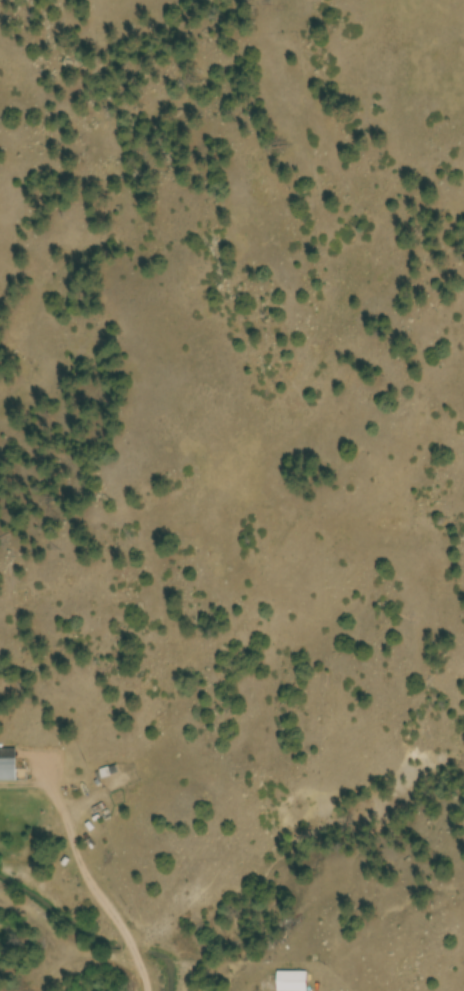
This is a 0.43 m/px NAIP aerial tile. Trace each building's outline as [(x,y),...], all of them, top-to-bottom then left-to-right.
[(0,749),(0,782),(17,782),(17,749),(0,749)] [(309,972),(279,972),(279,990),(309,990),(309,972)]
